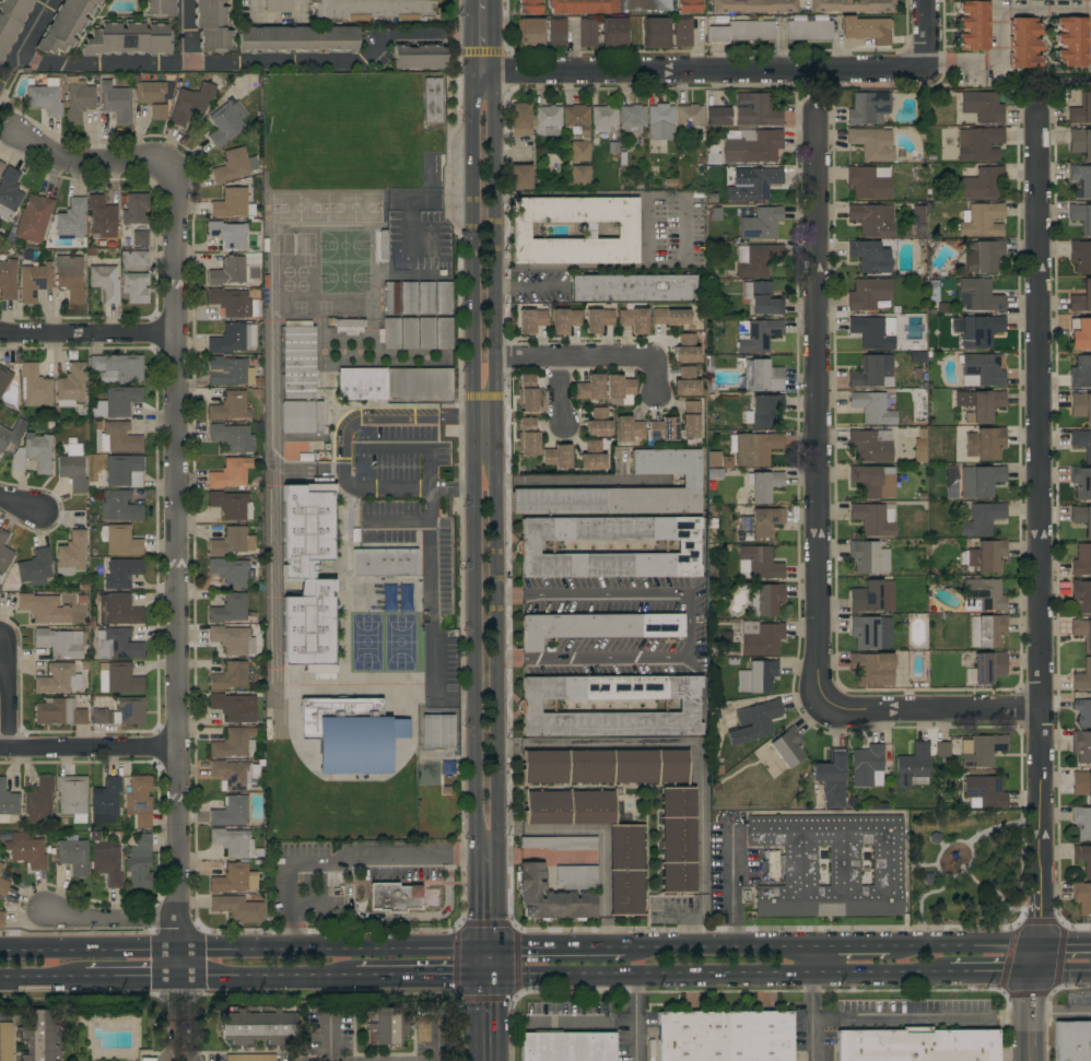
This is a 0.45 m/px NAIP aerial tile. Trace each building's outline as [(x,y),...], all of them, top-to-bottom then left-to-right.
[(2,63),(0,63),(0,13),(0,9),(0,0),(37,0),(36,1),(34,1),(32,5),(32,9),(30,13),(27,12),(26,14),(26,17),(24,22),(22,22),(21,24),(22,25),(21,27),(21,30),(19,34),(15,34),(15,36),(16,38),(14,43),(11,43),(9,47),(9,50),(8,54),(4,54),(3,57),(4,59),(2,63)] [(63,1),(63,0),(104,0),(99,8),(92,3),(91,4),(94,7),(93,8),(95,9),(96,11),(92,16),(84,12),(82,16),(90,21),(81,37),(73,33),(70,37),(79,42),(75,47),(73,48),(71,47),(70,48),(69,48),(66,54),(63,54),(56,49),(52,55),(46,50),(45,52),(43,51),(43,52),(36,49),(37,48),(35,46),(43,32),(45,33),(46,32),(45,30),(47,24),(50,24),(52,22),(50,19),(54,14),(57,13),(57,12),(56,9),(59,4),(62,3),(63,1)] [(142,2),(142,0),(176,0),(176,2),(175,3),(175,5),(177,8),(177,13),(175,13),(175,16),(164,17),(152,17),(152,16),(144,16),(144,14),(142,14),(142,8),(143,7),(144,7),(144,3),(143,3),(142,2)] [(193,1),(193,0),(228,0),(228,2),(220,2),(220,7),(228,7),(228,25),(220,25),(220,27),(224,27),(224,31),(234,31),(233,49),(231,49),(226,49),(226,52),(224,52),(220,52),(220,54),(215,54),(215,52),(212,52),(212,54),(206,54),(206,52),(200,52),(201,50),(198,48),(199,43),(201,40),(201,39),(199,37),(199,32),(201,30),(201,28),(196,28),(196,26),(193,24),(193,19),(196,17),(196,15),(193,13),(193,8),(196,7),(196,2),(193,1)] [(266,12),(266,0),(292,0),(292,12),(266,12)] [(312,2),(312,0),(439,0),(439,3),(435,3),(434,13),(432,13),(432,17),(431,17),(431,19),(424,19),(424,17),(417,17),(417,21),(398,20),(398,17),(391,17),(391,19),(386,19),(386,17),(379,17),(379,19),(374,19),(374,17),(367,17),(367,21),(348,21),(348,17),(340,17),(340,19),(333,19),(333,17),(332,17),(332,19),(326,19),(326,17),(315,17),(315,16),(314,16),(314,10),(315,10),(315,2),(312,2)] [(518,13),(518,0),(542,0),(542,13),(518,13)] [(548,13),(548,0),(617,0),(617,13),(548,13)] [(623,11),(623,0),(671,0),(671,11),(623,11)] [(677,13),(677,0),(701,0),(701,12),(677,13)] [(713,13),(713,0),(798,0),(798,12),(771,12),(741,12),(732,12),(732,13),(713,13)] [(810,12),(810,0),(894,0),(894,2),(895,2),(895,8),(894,8),(894,11),(876,11),(868,11),(868,12),(857,12),(837,12),(837,11),(830,11),(830,12),(810,12)] [(988,9),(989,9),(989,15),(986,15),(986,17),(989,17),(989,32),(986,32),(986,34),(989,34),(989,49),(984,49),(984,51),(979,51),(979,50),(961,50),(961,45),(959,45),(959,40),(958,40),(958,36),(959,36),(959,34),(961,34),(961,30),(960,30),(960,27),(959,27),(959,24),(958,24),(958,19),(959,19),(959,17),(961,17),(961,13),(959,13),(959,11),(958,11),(958,9),(958,1),(967,1),(967,0),(977,0),(977,1),(988,1),(988,9)] [(873,38),(842,38),(842,30),(841,30),(841,25),(842,25),(841,16),(854,15),(854,19),(890,19),(890,21),(891,21),(891,28),(890,28),(890,46),(873,46),(873,38)] [(1086,19),(1088,19),(1088,32),(1084,32),(1084,34),(1088,34),(1088,48),(1084,48),(1084,49),(1088,49),(1088,66),(1084,66),(1084,67),(1058,67),(1058,62),(1056,62),(1056,58),(1056,52),(1056,50),(1059,50),(1059,46),(1056,46),(1056,42),(1055,35),(1056,35),(1056,34),(1059,34),(1059,30),(1056,30),(1056,25),(1055,25),(1055,20),(1056,20),(1056,17),(1066,17),(1066,16),(1072,16),(1072,17),(1086,17),(1086,19)] [(626,17),(627,48),(601,49),(601,19),(626,17)] [(669,17),(669,48),(645,48),(645,47),(644,47),(644,20),(645,20),(645,17),(669,17)] [(692,47),(674,47),(674,17),(692,17),(692,47)] [(1011,21),(1011,17),(1032,17),(1032,23),(1040,23),(1040,35),(1032,35),(1032,39),(1040,39),(1040,51),(1032,51),(1032,56),(1041,56),(1041,68),(1009,68),(1009,52),(1012,52),(1012,51),(1009,51),(1009,36),(1011,36),(1011,35),(1009,35),(1009,21),(1011,21)] [(541,19),(541,37),(543,37),(543,49),(517,49),(517,19),(541,19)] [(566,47),(549,47),(549,34),(548,34),(548,30),(549,30),(549,19),(566,19),(566,47)] [(596,47),(579,47),(579,19),(596,19),(596,47)] [(98,25),(98,27),(102,27),(102,20),(108,20),(109,21),(109,23),(114,23),(114,20),(120,20),(120,27),(126,27),(125,20),(133,20),(133,23),(136,23),(136,20),(144,20),(144,28),(146,28),(146,30),(149,30),(149,21),(155,21),(156,22),(156,24),(160,24),(160,22),(161,21),(167,21),(167,23),(171,23),(171,31),(171,34),(172,34),(172,39),(172,43),(171,43),(171,54),(167,54),(166,56),(161,56),(159,54),(157,54),(155,56),(151,56),(149,54),(146,54),(146,52),(144,52),(142,55),(138,55),(136,52),(134,52),(132,55),(127,55),(126,52),(121,52),(119,55),(114,55),(112,52),(110,52),(108,55),(104,55),(103,52),(99,52),(99,56),(93,56),(93,57),(82,57),(82,54),(82,47),(82,45),(85,45),(85,37),(91,37),(91,28),(93,25),(98,25)] [(774,40),(729,40),(729,43),(708,43),(708,26),(728,26),(728,22),(774,21),(774,40)] [(832,39),(786,40),(785,21),(832,21),(832,39)] [(254,27),(254,28),(260,28),(260,27),(288,26),(288,27),(293,27),(293,26),(320,26),(320,27),(327,27),(327,26),(354,26),(354,27),(357,27),(357,38),(359,38),(359,43),(357,43),(357,48),(353,48),(353,52),(328,52),(328,49),(319,49),(319,52),(294,52),(294,50),(285,50),(285,52),(261,52),(261,50),(253,50),(253,52),(239,52),(239,37),(239,33),(239,27),(254,27)] [(415,69),(415,68),(408,68),(408,69),(395,69),(395,44),(407,44),(407,46),(415,46),(415,43),(441,44),(441,46),(445,46),(445,54),(446,54),(446,58),(446,68),(442,68),(442,69),(415,69)] [(95,108),(85,108),(85,113),(82,113),(82,125),(66,125),(66,109),(68,109),(68,84),(66,81),(66,76),(77,76),(77,80),(85,80),(85,86),(95,86),(95,108)] [(131,125),(116,125),(115,111),(101,111),(101,80),(102,80),(102,76),(118,76),(118,89),(131,87),(131,125)] [(59,103),(61,103),(61,117),(45,117),(45,109),(42,109),(42,107),(27,107),(27,86),(46,86),(46,78),(58,78),(58,86),(59,86),(59,103)] [(192,93),(193,91),(198,92),(201,81),(216,86),(211,103),(207,101),(201,119),(187,115),(184,128),(168,123),(179,89),(192,93)] [(171,99),(165,99),(165,120),(150,120),(150,106),(145,106),(145,104),(136,104),(136,82),(174,82),(171,99)] [(995,123),(976,123),(976,114),(961,113),(961,92),(997,92),(997,104),(1004,105),(1004,125),(995,123)] [(1083,92),(1090,92),(1090,122),(1084,122),(1084,123),(1068,125),(1068,108),(1083,107),(1083,92)] [(770,93),(770,109),(782,109),(782,126),(776,126),(736,126),(736,93),(770,93)] [(883,114),(883,123),(855,123),(855,125),(847,125),(847,109),(853,109),(853,93),(890,93),(890,114),(883,114)] [(216,149),(207,137),(216,128),(208,117),(226,103),(230,106),(237,101),(247,114),(241,119),(245,126),(216,149)] [(531,103),(531,114),(535,114),(535,106),(549,106),(549,105),(554,105),(554,106),(562,106),(562,127),(558,127),(558,135),(536,135),(536,127),(531,127),(531,135),(512,135),(512,115),(509,115),(509,111),(512,111),(512,103),(531,103)] [(656,106),(656,104),(668,104),(668,106),(674,106),(674,140),(648,140),(648,106),(656,106)] [(589,135),(579,135),(579,134),(571,134),(571,127),(563,127),(563,106),(572,106),(572,105),(585,105),(585,106),(589,106),(589,135)] [(632,106),(632,105),(641,105),(641,106),(646,106),(646,127),(642,127),(642,132),(623,132),(623,127),(620,127),(620,106),(632,106)] [(689,106),(689,105),(697,105),(697,106),(702,106),(702,126),(692,126),(692,129),(688,129),(688,134),(677,134),(677,106),(689,106)] [(590,132),(590,106),(618,106),(618,127),(609,127),(609,132),(590,132)] [(731,107),(731,126),(706,126),(706,107),(731,107)] [(989,144),(989,149),(999,149),(999,162),(987,162),(987,161),(971,161),(958,161),(958,130),(967,129),(967,128),(998,128),(1005,128),(1005,143),(989,144)] [(724,160),(723,139),(739,139),(739,130),(774,130),(774,129),(783,129),(783,149),(776,149),(776,162),(771,162),(771,161),(756,161),(756,163),(724,163),(724,160)] [(869,162),(861,162),(861,144),(846,144),(846,129),(854,129),(882,129),(882,130),(891,130),(891,148),(894,148),(894,162),(869,162)] [(1075,129),(1090,129),(1090,160),(1083,161),(1083,153),(1069,153),(1069,129),(1075,129)] [(571,156),(571,146),(571,141),(582,141),(582,135),(589,135),(589,141),(589,144),(590,144),(590,148),(589,148),(589,153),(590,153),(590,154),(589,154),(589,161),(571,161),(571,156)] [(608,142),(619,142),(619,153),(614,153),(614,158),(609,158),(609,153),(608,153),(608,142)] [(214,185),(211,169),(225,166),(224,162),(226,161),(224,152),(244,146),(250,173),(238,176),(239,178),(214,185)] [(9,221),(0,216),(0,181),(1,179),(0,178),(7,165),(21,173),(15,184),(17,186),(15,189),(24,193),(13,213),(9,221)] [(531,178),(535,178),(535,188),(511,188),(511,165),(531,165),(531,178)] [(589,166),(589,169),(590,169),(590,174),(589,174),(589,186),(571,186),(571,181),(571,170),(571,165),(589,166)] [(1075,166),(1090,166),(1090,198),(1087,198),(1087,199),(1083,199),(1083,198),(1075,198),(1075,181),(1069,181),(1069,177),(1070,177),(1069,167),(1068,167),(1068,165),(1075,165),(1075,166)] [(847,166),(854,166),(854,167),(875,167),(889,167),(889,177),(891,177),(891,199),(859,199),(854,199),(854,186),(847,186),(847,166)] [(976,177),(976,167),(995,167),(995,166),(1004,166),(1004,178),(998,178),(998,198),(979,198),(979,199),(961,199),(961,177),(976,177)] [(777,168),(777,167),(783,167),(783,184),(767,185),(769,201),(736,201),(736,188),(748,188),(748,184),(735,184),(735,172),(747,172),(747,168),(777,168)] [(246,188),(246,193),(255,193),(255,205),(246,205),(246,215),(224,215),(224,217),(211,217),(211,201),(223,201),(223,188),(246,188)] [(13,237),(22,209),(24,209),(27,197),(28,197),(28,193),(39,197),(39,196),(55,200),(50,214),(48,214),(40,244),(13,237)] [(148,193),(148,209),(144,209),(144,214),(148,214),(148,223),(122,224),(121,210),(127,210),(127,203),(120,203),(119,194),(127,194),(127,193),(148,193)] [(117,211),(116,211),(116,226),(118,226),(118,229),(116,229),(116,237),(98,237),(98,234),(90,234),(90,229),(91,229),(91,212),(90,212),(90,209),(87,209),(87,194),(104,194),(104,205),(117,205),(117,211)] [(72,238),(72,235),(56,235),(56,213),(66,213),(66,209),(69,209),(69,197),(85,197),(85,212),(83,212),(83,238),(72,238)] [(637,198),(637,263),(512,263),(512,198),(637,198)] [(990,237),(990,235),(972,236),(959,236),(958,222),(962,222),(962,211),(969,210),(969,204),(1000,203),(1000,202),(1004,202),(1005,219),(992,219),(992,224),(1004,224),(1004,236),(990,237)] [(860,237),(860,221),(847,221),(847,204),(853,204),(883,205),(883,223),(894,223),(894,237),(860,237)] [(1076,205),(1090,205),(1090,236),(1082,236),(1082,221),(1069,221),(1069,204),(1076,204),(1076,205)] [(906,237),(906,224),(910,224),(910,210),(913,210),(912,205),(924,205),(924,237),(906,237)] [(740,217),(755,217),(755,208),(775,208),(775,207),(783,207),(783,222),(776,222),(776,238),(758,238),(758,239),(740,239),(740,217)] [(245,250),(236,250),(231,250),(231,249),(230,249),(230,251),(224,251),(224,250),(223,250),(223,247),(221,247),(221,241),(221,237),(208,237),(208,222),(221,222),(221,224),(225,224),(225,225),(242,225),(242,224),(246,224),(246,233),(245,234),(245,250)] [(442,232),(442,227),(449,227),(449,262),(442,262),(442,259),(421,259),(421,232),(442,232)] [(148,246),(133,246),(133,231),(148,231),(148,246)] [(848,241),(854,241),(854,240),(857,240),(857,241),(879,241),(879,243),(881,243),(881,249),(883,249),(883,250),(889,250),(889,259),(891,259),(891,273),(880,272),(880,274),(873,274),(870,274),(859,274),(859,257),(848,257),(848,241)] [(964,243),(976,243),(976,241),(997,241),(997,240),(1005,240),(1005,257),(999,257),(999,273),(976,273),(976,272),(964,273),(964,243)] [(1076,241),(1090,241),(1090,274),(1075,273),(1075,262),(1069,262),(1070,240),(1076,240),(1076,241)] [(783,245),(783,260),(769,260),(769,278),(761,278),(737,278),(736,263),(737,263),(737,246),(747,246),(747,245),(783,245)] [(148,267),(133,267),(133,266),(122,266),(122,250),(148,250),(148,267)] [(73,256),(73,257),(82,257),(82,268),(81,268),(81,285),(82,285),(82,288),(84,288),(84,303),(69,303),(69,290),(64,290),(64,288),(59,288),(59,287),(56,287),(56,285),(54,285),(54,281),(56,281),(56,279),(55,279),(55,274),(56,274),(56,268),(55,268),(55,256),(73,256)] [(244,283),(221,283),(221,285),(208,285),(208,271),(222,271),(222,269),(221,269),(221,267),(223,267),(223,257),(244,257),(244,283)] [(16,300),(0,299),(1,288),(0,288),(0,262),(7,262),(7,259),(16,260),(15,286),(17,286),(16,300)] [(52,288),(49,288),(49,290),(36,290),(37,304),(21,304),(21,267),(45,266),(45,262),(50,262),(50,269),(51,269),(52,288)] [(118,304),(103,304),(103,290),(98,290),(98,287),(89,287),(89,266),(116,266),(116,279),(119,279),(118,304)] [(247,286),(247,282),(248,281),(251,281),(251,272),(254,270),(261,270),(261,287),(248,287),(247,286)] [(149,283),(144,283),(144,287),(149,287),(149,304),(127,304),(127,293),(122,293),(122,273),(149,273),(149,283)] [(571,275),(695,275),(695,287),(699,287),(699,299),(695,299),(695,300),(571,302),(571,275)] [(891,299),(876,300),(876,310),(857,310),(857,311),(847,311),(847,292),(854,292),(854,279),(891,279),(891,299)] [(1005,311),(999,311),(999,310),(977,310),(977,309),(965,309),(965,305),(959,305),(959,293),(959,279),(970,279),(990,279),(990,295),(1005,295),(1005,311)] [(1083,279),(1090,279),(1090,311),(1069,311),(1069,295),(1083,295),(1083,279)] [(752,315),(752,304),(750,304),(750,302),(749,302),(749,299),(742,299),(742,282),(751,282),(751,281),(772,282),(772,298),(783,298),(783,315),(752,315)] [(399,282),(399,315),(383,315),(383,282),(399,282)] [(417,314),(400,315),(400,282),(417,282),(417,314)] [(434,314),(418,314),(418,282),(434,282),(434,314)] [(451,314),(435,314),(435,282),(451,282),(451,314)] [(247,299),(251,299),(251,307),(258,307),(259,318),(251,318),(251,317),(245,317),(245,318),(223,318),(223,309),(219,309),(219,305),(207,305),(207,290),(222,288),(222,291),(247,291),(247,299)] [(939,303),(949,303),(949,313),(939,313),(939,303)] [(568,308),(568,334),(553,334),(553,308),(568,308)] [(586,309),(613,308),(613,326),(601,326),(601,332),(586,332),(586,309)] [(648,337),(621,337),(621,326),(619,326),(618,309),(632,309),(632,308),(647,308),(648,337)] [(667,308),(667,309),(689,309),(689,325),(679,325),(679,326),(670,326),(670,328),(665,328),(665,327),(659,327),(659,323),(653,323),(652,308),(667,308)] [(548,326),(535,326),(535,334),(517,334),(517,309),(548,309),(548,326)] [(582,309),(582,326),(577,326),(568,326),(568,310),(582,309)] [(961,317),(999,317),(999,316),(1006,316),(1006,332),(993,332),(993,349),(973,349),(973,347),(961,347),(961,317)] [(451,350),(435,350),(435,318),(451,317),(451,350)] [(860,350),(860,333),(848,333),(848,322),(834,322),(834,317),(894,317),(894,350),(860,350)] [(399,350),(383,350),(383,335),(378,335),(378,329),(383,329),(383,318),(399,318),(399,350)] [(417,350),(400,350),(400,318),(417,318),(417,350)] [(434,350),(418,350),(418,318),(434,318),(434,350)] [(1077,318),(1090,318),(1090,350),(1070,351),(1070,330),(1077,330),(1077,318)] [(365,319),(364,328),(335,327),(335,319),(365,319)] [(773,320),(784,320),(784,335),(769,335),(769,353),(737,353),(737,346),(736,346),(736,342),(737,342),(737,321),(773,320)] [(283,327),(284,327),(284,321),(310,321),(312,326),(315,326),(315,399),(283,399),(283,327)] [(245,323),(245,325),(256,325),(256,349),(245,349),(245,351),(222,351),(222,353),(207,353),(207,338),(222,338),(221,333),(224,333),(224,323),(245,323)] [(679,333),(694,333),(694,331),(705,331),(705,341),(694,341),(694,345),(680,345),(680,344),(679,344),(679,333)] [(673,346),(699,346),(699,362),(673,362),(673,346)] [(910,352),(926,352),(926,363),(910,363),(910,352)] [(999,370),(1005,370),(1005,387),(996,387),(996,386),(962,386),(962,364),(958,363),(958,355),(962,355),(962,354),(999,354),(999,370)] [(142,355),(142,382),(116,382),(116,373),(118,373),(118,370),(90,372),(90,369),(87,369),(86,357),(90,357),(90,356),(142,355)] [(893,377),(893,387),(854,387),(854,388),(848,388),(848,372),(861,372),(861,355),(892,355),(892,377),(893,377)] [(1076,355),(1090,355),(1090,388),(1079,388),(1079,389),(1069,389),(1069,367),(1076,367),(1076,355)] [(209,356),(222,357),(222,358),(224,358),(224,357),(231,357),(230,359),(243,359),(243,358),(246,358),(246,359),(247,359),(247,368),(262,368),(262,388),(254,387),(254,385),(245,385),(237,385),(237,386),(232,386),(232,385),(230,385),(230,386),(208,386),(209,356)] [(751,359),(769,359),(769,367),(783,367),(783,391),(751,391),(751,389),(743,389),(743,359),(751,359)] [(26,406),(26,401),(24,401),(24,400),(21,400),(21,377),(22,377),(22,363),(37,363),(37,377),(42,377),(42,379),(51,379),(51,405),(26,406)] [(85,363),(85,377),(83,377),(83,402),(74,402),(74,408),(57,408),(57,401),(56,401),(56,398),(55,398),(55,394),(56,394),(56,378),(66,378),(66,374),(70,374),(70,363),(85,363)] [(13,374),(0,396),(0,366),(13,374)] [(699,366),(699,379),(700,379),(700,396),(673,396),(673,380),(676,380),(676,366),(699,366)] [(386,368),(386,372),(387,372),(387,368),(451,368),(451,400),(338,400),(338,368),(386,368)] [(587,382),(589,382),(589,374),(603,374),(603,400),(588,400),(587,398),(575,398),(575,382),(587,382)] [(635,378),(635,396),(631,396),(631,404),(620,404),(615,404),(615,399),(608,399),(608,374),(623,374),(623,378),(635,378)] [(546,384),(546,401),(529,401),(530,406),(521,406),(521,393),(520,393),(520,384),(546,384)] [(142,387),(142,403),(129,403),(129,417),(106,417),(106,416),(91,416),(91,408),(96,408),(96,401),(106,401),(106,388),(142,387)] [(221,404),(221,401),(224,401),(224,391),(245,390),(245,404),(250,404),(250,409),(251,409),(251,417),(246,417),(231,418),(231,420),(227,420),(227,418),(222,418),(222,421),(208,421),(207,405),(221,404)] [(863,408),(848,408),(848,391),(853,391),(853,392),(864,392),(877,392),(880,392),(880,393),(885,393),(885,411),(896,411),(896,425),(863,425),(863,408)] [(1006,408),(992,408),(992,424),(985,424),(973,424),(973,423),(965,423),(965,413),(973,412),(973,406),(955,406),(955,392),(1006,391),(1006,408)] [(1077,394),(1090,394),(1090,425),(1086,425),(1086,417),(1070,417),(1070,393),(1077,393),(1077,394)] [(752,396),(775,396),(784,396),(784,411),(773,411),(773,428),(752,428),(752,396)] [(314,401),(314,429),(315,429),(315,401),(322,401),(322,431),(314,431),(314,433),(282,433),(281,401),(314,401)] [(589,408),(608,408),(608,421),(611,421),(611,436),(587,436),(587,420),(589,420),(589,408)] [(682,414),(697,414),(697,439),(682,438),(682,414)] [(615,415),(631,415),(631,422),(645,422),(645,437),(631,437),(631,443),(615,443),(615,415)] [(649,421),(662,421),(662,416),(677,416),(678,440),(662,441),(662,438),(650,438),(649,421)] [(2,453),(0,452),(0,426),(10,432),(17,417),(27,423),(14,445),(9,441),(2,453)] [(541,469),(538,469),(538,473),(525,473),(525,474),(523,474),(523,473),(520,473),(517,473),(517,432),(519,432),(519,417),(533,417),(533,433),(540,433),(541,469)] [(129,422),(129,431),(126,431),(126,436),(142,436),(142,451),(108,451),(101,451),(101,441),(99,441),(99,438),(101,438),(101,434),(103,434),(103,422),(129,422)] [(222,426),(248,426),(248,435),(254,435),(254,452),(244,452),(244,453),(239,453),(239,452),(224,453),(224,444),(219,444),(219,439),(208,440),(208,424),(222,424),(222,426)] [(977,433),(977,428),(998,428),(998,427),(1005,427),(1005,449),(1000,449),(1000,461),(976,461),(976,458),(959,458),(959,433),(977,433)] [(855,462),(855,450),(848,450),(848,431),(857,429),(857,431),(876,431),(891,431),(891,440),(892,440),(892,462),(855,462)] [(1076,431),(1090,431),(1090,463),(1086,463),(1086,447),(1070,447),(1070,431),(1076,431)] [(35,474),(36,462),(32,462),(32,458),(25,457),(23,473),(10,472),(12,455),(22,456),(23,450),(24,450),(24,448),(23,448),(23,444),(24,444),(24,440),(23,440),(23,437),(25,437),(25,435),(25,434),(27,435),(42,437),(42,435),(51,436),(49,460),(51,461),(50,475),(35,474)] [(751,467),(735,467),(735,452),(729,452),(729,435),(784,434),(784,449),(769,449),(770,465),(751,467)] [(86,493),(71,493),(71,480),(68,480),(68,478),(58,478),(58,457),(67,457),(67,451),(61,451),(61,445),(67,445),(67,437),(75,437),(75,444),(82,444),(82,456),(83,456),(83,475),(84,475),(84,479),(86,479),(86,493)] [(579,453),(586,453),(586,439),(601,439),(601,453),(606,453),(607,470),(580,471),(579,453)] [(543,448),(555,448),(555,444),(571,444),(571,469),(554,469),(554,468),(543,468),(543,448)] [(926,446),(926,461),(914,461),(914,445),(926,446)] [(512,490),(682,488),(682,474),(632,474),(632,450),(700,449),(701,512),(513,514),(512,490)] [(142,456),(143,471),(142,471),(142,487),(129,487),(129,486),(106,486),(106,456),(142,456)] [(253,458),(253,468),(246,468),(246,486),(223,486),(223,487),(208,488),(208,472),(222,472),(222,468),(224,468),(224,458),(253,458)] [(1006,482),(994,482),(993,498),(973,498),(973,497),(965,497),(965,481),(964,481),(964,475),(965,475),(965,470),(964,470),(965,468),(988,468),(989,467),(1000,467),(1000,465),(1007,465),(1006,482)] [(894,497),(881,497),(881,499),(860,499),(860,483),(849,483),(849,468),(894,467),(894,497)] [(1077,469),(1090,469),(1090,500),(1076,500),(1076,484),(1070,484),(1070,468),(1077,468),(1077,469)] [(751,483),(747,483),(747,474),(751,474),(751,473),(767,473),(767,472),(784,472),(784,487),(772,487),(772,505),(751,505),(751,483)] [(333,579),(333,592),(329,592),(329,598),(332,598),(332,665),(335,665),(335,680),(314,680),(314,673),(304,673),(304,665),(283,665),(283,598),(298,598),(301,581),(283,582),(282,565),(285,565),(285,561),(283,561),(282,485),(304,485),(304,484),(313,484),(313,479),(331,478),(332,484),(335,484),(335,493),(331,493),(331,561),(315,561),(315,566),(317,566),(316,573),(314,573),(313,579),(333,579)] [(108,521),(108,520),(102,520),(101,504),(104,504),(104,491),(130,491),(130,499),(126,499),(126,505),(143,505),(143,520),(108,521)] [(222,494),(248,493),(248,502),(251,502),(251,519),(246,519),(246,520),(224,520),(224,511),(220,511),(220,507),(208,507),(208,492),(222,492),(222,494)] [(960,537),(960,522),(971,521),(970,504),(1001,504),(1007,503),(1007,519),(992,519),(992,535),(960,537)] [(894,504),(894,522),(895,522),(895,537),(861,537),(861,520),(849,520),(849,504),(894,504)] [(1077,507),(1090,507),(1090,539),(1090,540),(1086,540),(1086,522),(1070,522),(1070,506),(1077,506),(1077,507)] [(785,523),(779,524),(773,524),(773,542),(752,542),(752,527),(753,527),(753,509),(784,508),(785,523)] [(701,517),(701,528),(699,528),(699,565),(701,565),(701,577),(521,578),(521,554),(519,555),(519,554),(515,551),(515,545),(520,541),(520,518),(701,517)] [(106,555),(106,542),(99,542),(99,526),(107,526),(107,524),(130,524),(130,539),(143,539),(143,555),(106,555)] [(246,527),(246,535),(255,535),(255,551),(246,551),(246,553),(225,552),(225,553),(223,553),(223,556),(209,555),(209,540),(223,540),(223,537),(224,537),(225,527),(246,527)] [(3,574),(0,572),(0,529),(9,534),(2,546),(14,553),(3,574)] [(71,576),(66,576),(61,575),(58,574),(56,574),(56,562),(57,562),(57,546),(67,546),(67,542),(70,542),(70,530),(86,530),(86,544),(84,544),(84,570),(74,570),(74,573),(71,576)] [(752,532),(752,541),(736,541),(736,540),(734,540),(734,537),(736,537),(736,532),(752,532)] [(977,573),(977,566),(967,566),(967,564),(960,564),(960,551),(967,551),(967,550),(977,550),(977,541),(999,541),(999,540),(1007,540),(1007,556),(1001,556),(1001,573),(977,573)] [(855,562),(848,562),(849,541),(856,541),(878,542),(878,549),(889,549),(889,573),(878,573),(878,574),(855,574),(855,562)] [(1077,543),(1090,543),(1090,575),(1079,575),(1079,576),(1071,576),(1071,559),(1077,559),(1077,543)] [(739,546),(739,544),(747,544),(747,546),(755,546),(755,544),(767,544),(767,546),(772,546),(772,563),(784,563),(784,579),(779,579),(779,578),(749,578),(749,577),(738,577),(739,559),(738,559),(738,546),(739,546)] [(20,583),(16,563),(31,561),(30,558),(35,557),(33,550),(48,546),(51,562),(48,562),(51,577),(20,583)] [(417,550),(417,576),(352,576),(352,550),(417,550)] [(223,561),(248,561),(248,562),(259,562),(259,579),(246,579),(246,588),(224,588),(224,578),(220,578),(220,575),(209,575),(209,558),(223,558),(223,561)] [(143,575),(130,575),(130,589),(118,589),(118,591),(115,591),(115,589),(104,589),(104,577),(103,577),(103,559),(143,559),(143,575)] [(1000,579),(1000,596),(1006,596),(1006,612),(997,612),(997,611),(963,611),(963,600),(963,579),(1000,579)] [(865,589),(865,580),(882,580),(882,581),(893,581),(893,611),(869,611),(869,612),(850,612),(850,589),(865,589)] [(1079,581),(1090,581),(1090,613),(1077,613),(1077,602),(1071,602),(1071,580),(1079,580),(1079,581)] [(756,592),(756,585),(784,585),(784,605),(779,605),(779,616),(749,616),(749,608),(750,608),(750,592),(756,592)] [(208,600),(208,591),(224,591),(224,600),(208,600)] [(130,593),(130,608),(143,608),(143,624),(106,624),(97,624),(97,598),(98,598),(98,594),(103,594),(107,593),(130,593)] [(223,621),(223,623),(214,623),(214,621),(209,621),(209,608),(222,608),(222,603),(225,603),(225,593),(246,593),(246,612),(250,613),(250,617),(246,617),(246,621),(223,621)] [(59,605),(64,605),(64,625),(49,625),(49,623),(34,623),(34,614),(30,614),(30,610),(17,610),(17,594),(32,594),(32,596),(59,597),(59,605)] [(683,614),(683,637),(541,638),(541,652),(521,652),(521,615),(683,614)] [(977,617),(977,615),(1007,615),(1007,636),(1001,636),(1001,647),(969,647),(970,617),(977,617)] [(850,616),(856,616),(878,616),(878,617),(891,617),(891,648),(855,648),(855,637),(850,637),(850,616)] [(1070,621),(1090,620),(1090,651),(1083,651),(1083,636),(1070,636),(1070,621)] [(758,622),(758,624),(776,624),(776,623),(784,623),(784,639),(778,639),(778,656),(741,655),(741,622),(758,622)] [(249,637),(255,637),(255,653),(246,653),(246,656),(224,656),(224,646),(220,646),(220,643),(209,643),(209,626),(223,626),(223,628),(249,628),(249,637)] [(48,630),(52,630),(52,632),(81,632),(81,658),(72,658),(68,658),(68,659),(63,659),(63,658),(50,658),(50,648),(48,648),(48,644),(35,644),(35,628),(48,628),(48,630)] [(95,659),(95,639),(104,639),(104,628),(130,628),(130,637),(126,637),(126,643),(143,643),(143,658),(95,659)] [(1006,676),(992,676),(992,684),(974,685),(974,652),(1006,652),(1006,676)] [(893,685),(863,685),(863,686),(856,686),(856,668),(850,668),(850,655),(849,655),(849,653),(857,653),(876,653),(889,653),(893,653),(893,685)] [(1083,657),(1090,657),(1090,688),(1077,688),(1077,689),(1071,689),(1071,673),(1084,673),(1083,657)] [(772,676),(772,692),(737,693),(737,670),(749,670),(749,660),(777,660),(777,676),(772,676)] [(246,687),(228,687),(228,688),(223,688),(223,691),(210,691),(210,674),(223,674),(223,672),(225,672),(225,670),(224,670),(224,663),(225,663),(225,661),(246,661),(246,687)] [(73,674),(81,674),(81,688),(69,688),(69,694),(34,693),(34,677),(51,677),(51,672),(47,672),(47,662),(73,663),(73,674)] [(99,663),(107,663),(107,662),(130,662),(130,676),(144,676),(144,693),(98,692),(99,663)] [(702,676),(702,688),(699,688),(699,723),(702,723),(702,735),(523,736),(521,714),(520,714),(520,699),(521,699),(521,677),(702,676)] [(225,723),(225,714),(221,714),(221,709),(209,709),(209,694),(224,694),(224,696),(248,696),(249,704),(255,704),(255,722),(225,723)] [(143,697),(144,724),(119,724),(119,723),(112,723),(112,712),(119,711),(119,707),(117,707),(117,697),(143,697)] [(74,709),(86,709),(86,724),(55,724),(55,720),(50,720),(50,724),(43,724),(43,726),(38,726),(38,724),(35,724),(35,721),(34,721),(34,718),(35,718),(35,716),(34,716),(34,712),(34,711),(34,706),(35,706),(35,703),(45,703),(45,698),(74,698),(74,709)] [(389,774),(389,717),(380,716),(381,699),(300,698),(300,739),(317,739),(317,773),(389,774)] [(779,698),(784,714),(770,718),(774,733),(729,746),(725,731),(739,727),(735,711),(779,698)] [(1074,699),(1090,700),(1090,728),(1078,728),(1078,726),(1079,724),(1077,723),(1077,717),(1078,715),(1078,714),(1078,710),(1074,710),(1074,708),(1072,708),(1072,703),(1074,702),(1074,699)] [(107,724),(92,724),(92,723),(90,723),(90,717),(92,717),(92,709),(107,709),(107,724)] [(454,715),(454,746),(422,746),(422,715),(454,715)] [(787,730),(786,729),(791,726),(803,742),(799,746),(806,755),(787,769),(769,744),(787,730)] [(247,728),(247,740),(254,740),(254,751),(247,751),(247,755),(224,755),(224,758),(209,758),(209,742),(223,742),(223,738),(226,738),(226,728),(247,728)] [(1079,732),(1090,732),(1090,763),(1077,764),(1077,752),(1071,752),(1071,731),(1079,731),(1079,732)] [(993,751),(993,767),(974,767),(974,768),(961,768),(961,753),(964,753),(964,740),(971,740),(971,735),(1001,735),(1001,734),(1008,734),(1008,751),(993,751)] [(913,756),(913,741),(929,741),(929,746),(928,746),(928,777),(927,777),(927,785),(911,785),(911,788),(896,788),(896,756),(913,756)] [(950,742),(950,757),(936,757),(936,742),(950,742)] [(867,750),(867,744),(883,744),(883,752),(883,771),(882,771),(882,786),(872,787),(852,787),(852,750),(867,750)] [(829,764),(829,748),(845,748),(845,765),(844,765),(844,809),(825,809),(825,802),(823,802),(823,798),(825,798),(825,793),(823,793),(823,780),(812,780),(812,764),(829,764)] [(688,750),(688,782),(678,782),(678,786),(667,786),(667,782),(649,782),(649,785),(636,785),(636,782),(619,782),(619,785),(612,785),(612,782),(605,782),(605,786),(591,786),(591,782),(574,782),(574,786),(561,786),(561,783),(544,783),(544,786),(530,786),(530,783),(523,783),(523,751),(688,750)] [(225,781),(221,781),(221,777),(209,777),(209,762),(224,762),(224,764),(238,764),(238,762),(247,762),(247,763),(250,763),(250,773),(247,773),(247,790),(225,790),(225,781)] [(1078,773),(1090,772),(1090,803),(1087,803),(1087,795),(1072,795),(1072,771),(1078,771),(1078,773)] [(54,791),(51,791),(51,823),(27,824),(27,814),(25,814),(24,800),(23,800),(23,794),(24,794),(24,793),(28,793),(28,792),(34,792),(34,788),(37,788),(37,777),(54,776),(54,791)] [(86,814),(86,824),(72,824),(72,814),(59,815),(59,791),(57,791),(57,777),(86,776),(86,814)] [(120,791),(118,791),(118,817),(114,817),(114,824),(92,824),(92,788),(105,788),(105,776),(120,777),(120,791)] [(151,792),(148,792),(148,797),(151,797),(151,814),(151,828),(136,828),(136,814),(125,814),(125,787),(129,787),(129,776),(151,776),(151,792)] [(1001,776),(1001,792),(1007,792),(1007,809),(999,809),(999,807),(970,807),(970,798),(964,798),(964,776),(1001,776)] [(8,823),(0,823),(0,777),(4,777),(4,791),(9,791),(9,793),(20,793),(20,814),(8,814),(8,823)] [(695,893),(662,893),(662,854),(660,854),(660,841),(662,841),(662,822),(660,822),(660,817),(662,817),(662,810),(660,810),(660,795),(662,795),(662,788),(694,788),(695,893)] [(614,791),(614,824),(525,824),(525,791),(614,791)] [(247,823),(244,823),(244,825),(210,825),(209,810),(224,810),(224,797),(226,797),(226,795),(247,795),(247,823)] [(1071,807),(1090,807),(1090,839),(1090,840),(1088,840),(1088,839),(1078,839),(1078,824),(1071,824),(1071,807)] [(902,815),(903,916),(755,917),(755,886),(784,886),(784,867),(779,867),(779,856),(784,856),(784,846),(747,846),(747,816),(902,815)] [(643,825),(643,834),(644,833),(644,847),(643,847),(643,863),(644,863),(644,877),(643,877),(643,894),(645,894),(645,907),(643,907),(643,916),(610,916),(610,825),(643,825)] [(225,848),(221,848),(221,845),(210,845),(210,828),(224,828),(224,830),(249,830),(249,839),(254,839),(254,857),(247,857),(247,858),(225,858),(225,848)] [(43,854),(45,854),(46,870),(31,871),(30,863),(25,863),(25,861),(23,861),(23,862),(15,862),(15,861),(11,862),(9,841),(10,841),(10,834),(25,832),(26,838),(27,838),(27,840),(42,839),(43,854)] [(151,854),(150,854),(150,858),(151,858),(151,868),(148,868),(148,872),(152,872),(152,888),(130,888),(130,873),(128,873),(128,871),(125,871),(125,858),(129,858),(129,847),(136,847),(136,834),(151,834),(151,854)] [(87,877),(71,877),(71,864),(57,864),(57,841),(68,840),(68,836),(77,836),(77,841),(86,840),(87,877)] [(597,837),(597,850),(548,850),(548,848),(520,848),(520,837),(597,837)] [(119,873),(121,873),(121,888),(106,888),(106,871),(92,871),(92,850),(93,850),(93,844),(117,844),(117,850),(119,850),(119,873)] [(1083,846),(1090,846),(1090,879),(1084,879),(1083,861),(1072,862),(1072,846),(1083,846)] [(247,874),(257,874),(257,888),(247,888),(247,891),(224,891),(224,893),(210,893),(210,877),(224,877),(224,873),(226,873),(226,862),(247,863),(247,874)] [(595,917),(588,917),(588,918),(583,918),(570,919),(570,918),(565,918),(565,917),(563,917),(563,918),(555,918),(555,917),(553,917),(553,918),(549,918),(549,919),(535,919),(535,918),(530,918),(530,917),(524,917),(524,908),(523,908),(523,905),(521,905),(521,897),(519,897),(519,893),(518,869),(520,869),(520,862),(543,862),(543,871),(546,871),(546,879),(538,879),(538,882),(546,882),(546,891),(551,891),(551,894),(555,893),(555,892),(562,892),(562,893),(564,893),(564,891),(586,891),(586,893),(595,893),(595,917)] [(596,866),(554,865),(554,887),(596,888),(596,866)] [(4,897),(0,895),(0,878),(10,882),(4,897)] [(1080,884),(1090,884),(1090,915),(1079,915),(1079,903),(1072,903),(1072,883),(1080,882),(1080,884)] [(398,883),(398,884),(420,884),(420,886),(421,886),(421,898),(420,898),(420,906),(421,906),(421,910),(417,910),(417,911),(406,911),(406,912),(387,912),(387,911),(371,911),(371,884),(398,883)] [(244,903),(262,903),(262,923),(238,923),(238,921),(234,921),(234,920),(230,920),(230,911),(210,911),(210,896),(244,896),(244,903)] [(231,1048),(227,1048),(227,1039),(222,1039),(222,1006),(236,1006),(236,1009),(243,1009),(243,1006),(295,1006),(295,1040),(286,1040),(286,1045),(281,1045),(281,1046),(272,1046),(272,1045),(267,1045),(267,1047),(263,1047),(263,1039),(254,1039),(254,1047),(249,1047),(249,1045),(245,1045),(245,1046),(236,1046),(236,1045),(231,1045),(231,1048)] [(400,1009),(400,1013),(408,1013),(408,1016),(407,1016),(407,1022),(408,1022),(408,1030),(407,1030),(407,1036),(409,1036),(409,1039),(401,1039),(401,1044),(400,1044),(400,1045),(368,1045),(368,1009),(400,1009)] [(56,1059),(56,1060),(20,1060),(21,1060),(21,1056),(19,1056),(19,1052),(27,1052),(27,1041),(19,1041),(19,1037),(21,1037),(21,1033),(20,1033),(20,1024),(21,1024),(21,1018),(30,1018),(30,1010),(59,1011),(59,1025),(57,1025),(57,1030),(60,1030),(59,1047),(58,1047),(58,1059),(56,1059)] [(791,1012),(792,1060),(657,1060),(657,1012),(791,1012)] [(1055,1022),(1090,1022),(1090,1060),(1055,1060),(1055,1022)] [(11,1023),(12,1060),(0,1060),(0,1023),(11,1023)] [(997,1030),(997,1060),(837,1060),(836,1030),(902,1030),(902,1027),(932,1027),(932,1030),(997,1030)] [(614,1033),(615,1060),(521,1060),(520,1033),(614,1033)]
